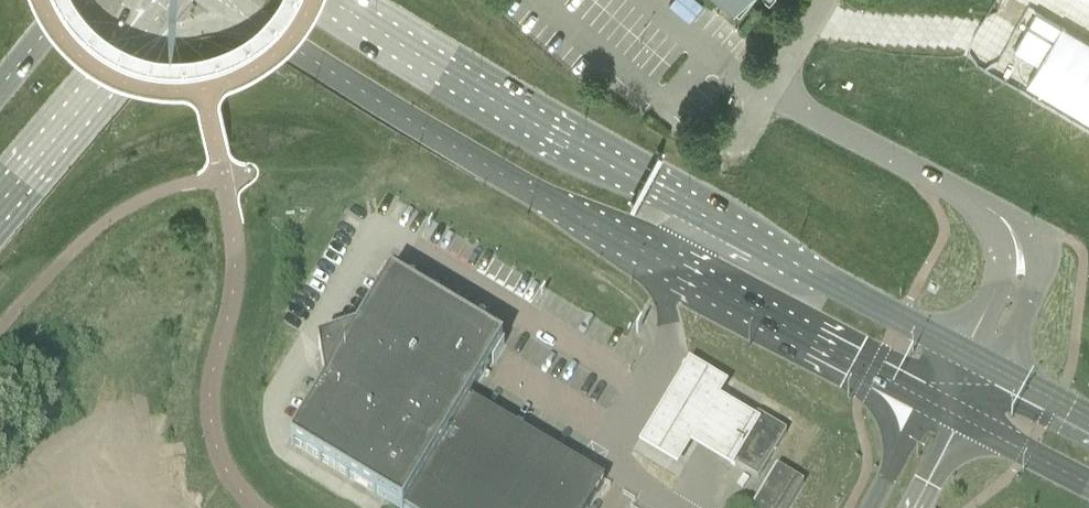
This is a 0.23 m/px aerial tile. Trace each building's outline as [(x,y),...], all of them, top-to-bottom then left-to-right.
[(1064,22),(1027,82),(1088,119),(1088,37),(1064,22)] [(474,329),(390,278),(355,336),(318,349),(324,388),(290,445),(395,507),(588,507),(604,481),(469,401),(502,346),(474,329)] [(726,385),(687,362),(665,399),(637,448),(675,471),(689,448),(706,458),(729,472),(732,466),(728,464),(754,421),(718,399),(726,385)] [(758,481),(786,433),(757,416),(754,421),(728,464),(732,466),(758,481)] [(779,469),(776,467),(752,507),(789,507),(804,484),(779,469)]
